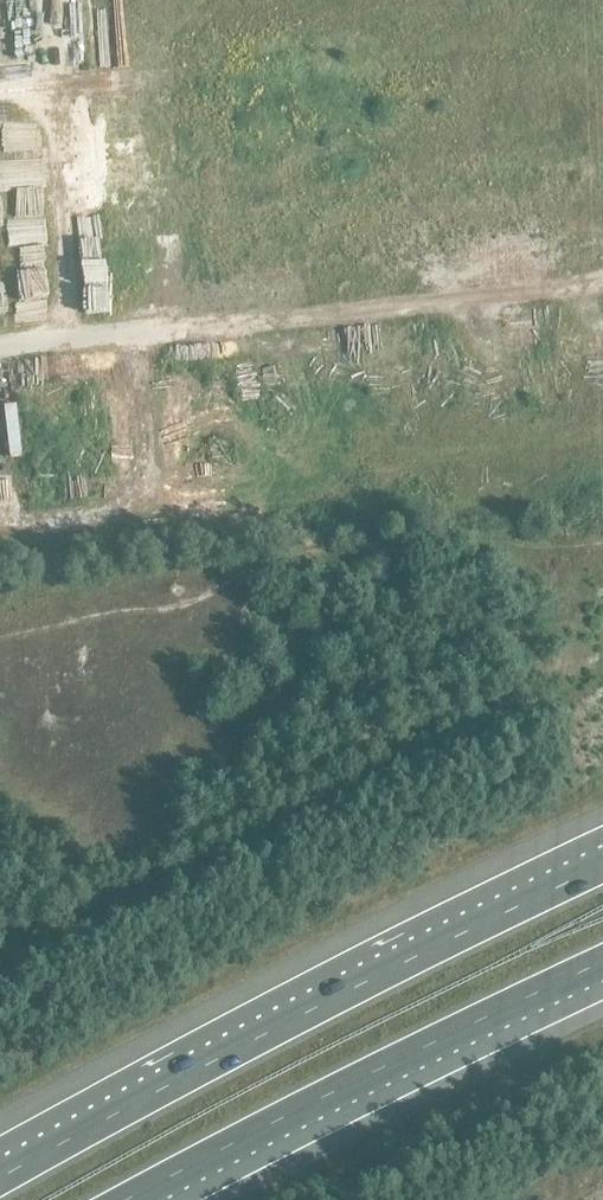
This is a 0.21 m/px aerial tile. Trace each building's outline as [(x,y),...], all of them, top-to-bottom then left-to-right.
[(201,54),(187,53),(186,63),(200,63),(201,54)]
